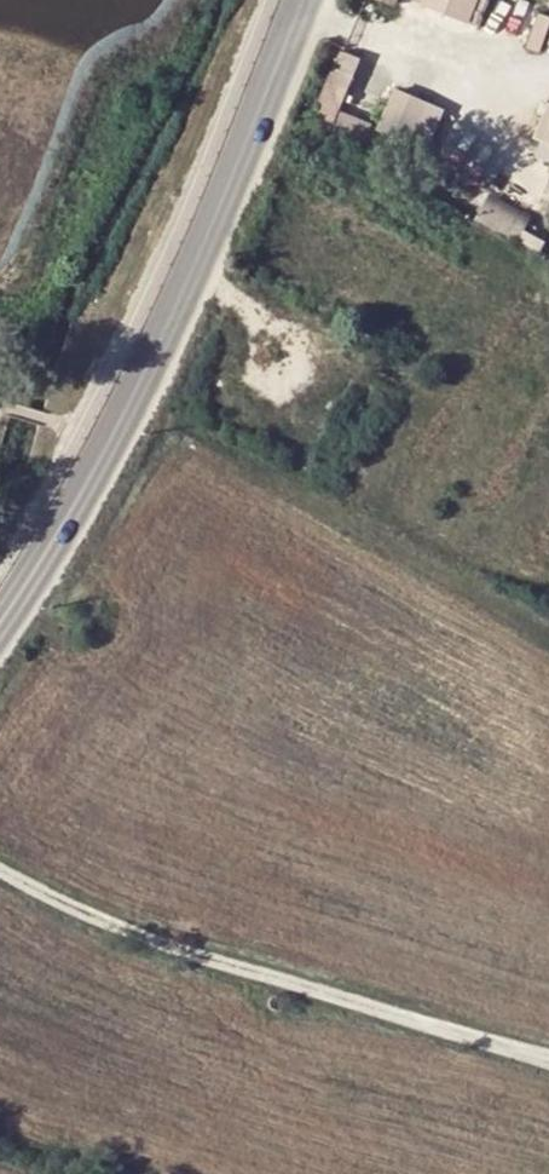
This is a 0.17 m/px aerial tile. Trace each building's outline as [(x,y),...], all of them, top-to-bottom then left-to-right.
[(414,2),(482,30),(494,0),(415,0),(414,2)] [(363,61),(340,51),(313,120),(366,143),(373,125),(344,112),(363,61)] [(402,85),(390,118),(433,134),(445,101),(402,85)] [(548,158),(548,109),(534,152),(548,158)] [(474,219),(536,254),(544,240),(522,228),(528,216),(488,193),(474,219)]
